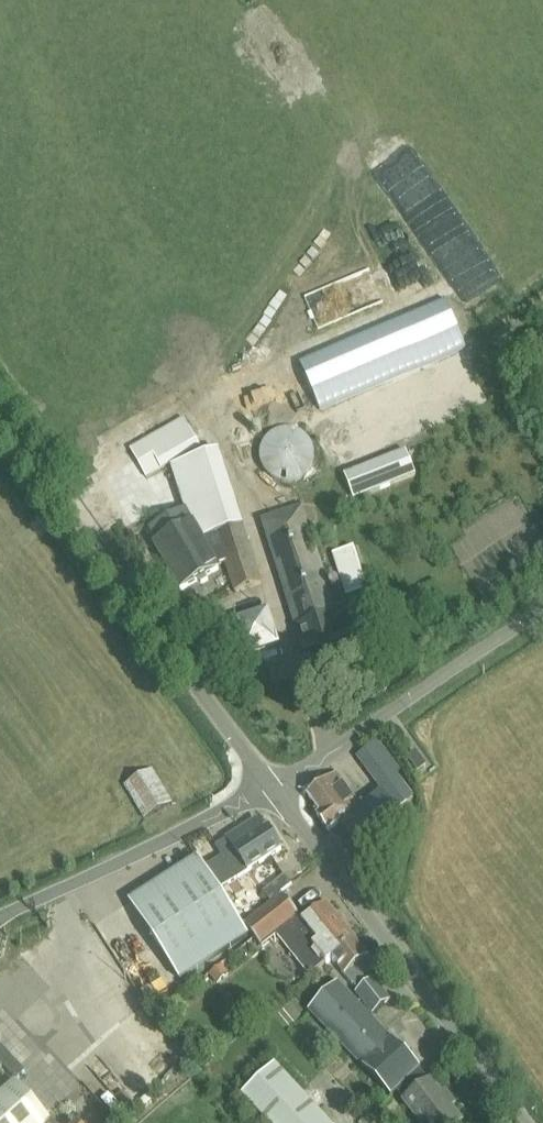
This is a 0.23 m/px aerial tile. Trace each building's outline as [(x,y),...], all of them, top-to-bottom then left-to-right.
[(392,269),(410,313),(442,299),(425,256),(392,269)] [(163,470),(200,449),(185,422),(131,452),(146,478),(162,469),(163,470)] [(310,441),(307,437),(303,434),(299,432),(295,430),(290,430),(286,429),(281,430),(277,431),(273,434),(269,436),(266,440),(264,443),(262,448),(261,452),(260,457),(261,461),(262,466),(264,470),(266,474),(270,477),(273,480),(277,482),(282,483),(286,484),(291,484),(296,483),(300,481),(304,478),(307,475),(310,472),(312,468),(314,463),(315,459),(315,454),(314,449),(312,445),(310,441)] [(186,511),(218,567),(225,564),(234,594),(263,584),(220,452),(172,467),(186,511)] [(355,502),(416,477),(407,453),(345,477),(355,502)] [(303,647),(302,647),(312,678),(369,660),(359,629),(358,629),(353,612),(338,617),(327,582),(328,582),(304,508),(262,521),(286,595),(303,647)] [(219,572),(217,568),(218,567),(186,511),(151,531),(158,544),(155,546),(181,593),(195,585),(202,588),(208,584),(206,579),(219,572)] [(348,596),(368,589),(355,549),(335,556),(348,596)] [(236,619),(247,656),(283,645),(271,608),(236,619)] [(393,813),(411,800),(394,776),(398,774),(377,745),(358,759),(383,794),(361,809),(337,776),(307,797),(320,815),(316,818),(328,834),(339,827),(361,858),(404,827),(393,813)] [(419,776),(427,770),(417,756),(409,762),(419,776)] [(126,788),(146,821),(172,805),(152,773),(126,788)] [(223,861),(205,872),(218,894),(281,853),(264,827),(260,830),(255,823),(226,841),(226,842),(215,849),(223,861)] [(248,940),(218,894),(205,872),(204,873),(196,862),(130,904),(149,934),(181,983),(248,940)] [(271,902),(293,885),(286,876),(264,894),(271,902)] [(326,966),(332,962),(356,944),(327,906),(304,925),(282,897),(243,928),(261,951),(277,938),(309,979),(326,965),(326,966)] [(376,969),(356,944),(332,962),(357,994),(355,996),(373,1018),(390,1003),(368,975),(376,969)] [(221,968),(210,977),(216,986),(227,977),(221,968)] [(431,1083),(428,1085),(419,1073),(420,1072),(338,987),(309,1015),(391,1099),(396,1094),(418,1122),(461,1122),(431,1083)] [(0,1047),(0,1064),(17,1082),(27,1073),(1,1046),(0,1047)] [(266,1122),(330,1122),(277,1066),(243,1098),(266,1122)] [(0,1098),(0,1122),(52,1122),(15,1084),(0,1098)]
